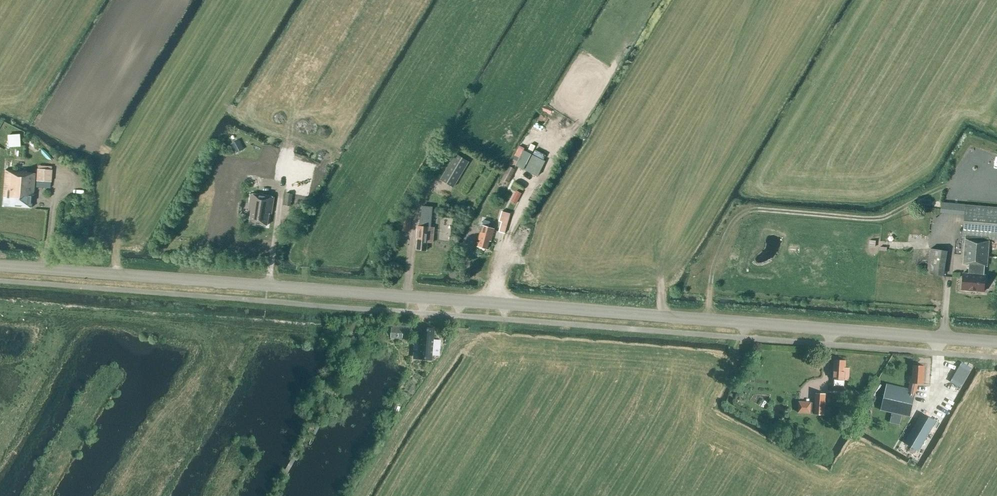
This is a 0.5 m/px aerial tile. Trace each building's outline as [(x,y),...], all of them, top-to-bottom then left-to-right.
[(19,134),(8,135),(9,148),(20,147),(19,134)] [(229,148),(238,143),(233,135),(224,141),(229,148)] [(236,154),(244,149),(240,143),(232,147),(236,154)] [(537,177),(545,162),(523,151),(515,166),(537,177)] [(469,162),(456,154),(440,180),(453,188),(469,162)] [(508,183),(516,168),(509,165),(501,179),(508,183)] [(50,188),(51,170),(35,169),(35,173),(26,173),(26,172),(5,170),(2,206),(30,208),(31,196),(33,196),(34,181),(36,181),(36,187),(50,188)] [(291,206),(293,194),(286,193),(284,205),(291,206)] [(269,214),(271,214),(274,197),(250,194),(248,210),(251,210),(249,223),(267,226),(269,214)] [(431,227),(433,204),(423,202),(421,218),(419,226),(418,226),(416,238),(418,238),(417,250),(426,251),(427,242),(433,243),(434,227),(431,227)] [(965,215),(966,205),(941,203),(940,213),(965,215)] [(966,205),(965,215),(963,237),(966,237),(963,264),(969,265),(968,274),(964,274),(963,290),(982,291),(982,290),(986,289),(986,284),(983,282),(984,275),(986,275),(989,239),(996,240),(996,208),(966,205)] [(504,233),(509,218),(510,214),(502,211),(499,221),(501,222),(499,232),(504,233)] [(410,232),(411,217),(402,217),(401,231),(410,232)] [(492,236),(494,230),(487,228),(488,224),(483,223),(478,239),(479,239),(477,247),(487,249),(491,235),(492,236)] [(944,275),(947,251),(931,248),(927,273),(944,275)] [(409,340),(410,328),(392,327),(391,338),(409,340)] [(439,355),(441,341),(434,340),(435,329),(422,328),(421,340),(415,340),(414,350),(418,351),(418,358),(432,360),(432,354),(439,355)] [(832,379),(848,380),(849,368),(845,368),(845,360),(834,359),(832,379)] [(908,389),(886,384),(880,410),(910,417),(917,383),(923,384),(924,366),(912,365),(912,376),(909,376),(909,382),(909,383),(908,389)] [(860,404),(864,396),(855,391),(851,398),(860,404)] [(824,416),(825,394),(814,393),(814,402),(798,402),(797,413),(813,414),(813,415),(824,416)] [(868,408),(873,397),(869,395),(864,406),(868,408)] [(919,451),(937,421),(921,412),(904,442),(919,451)]
